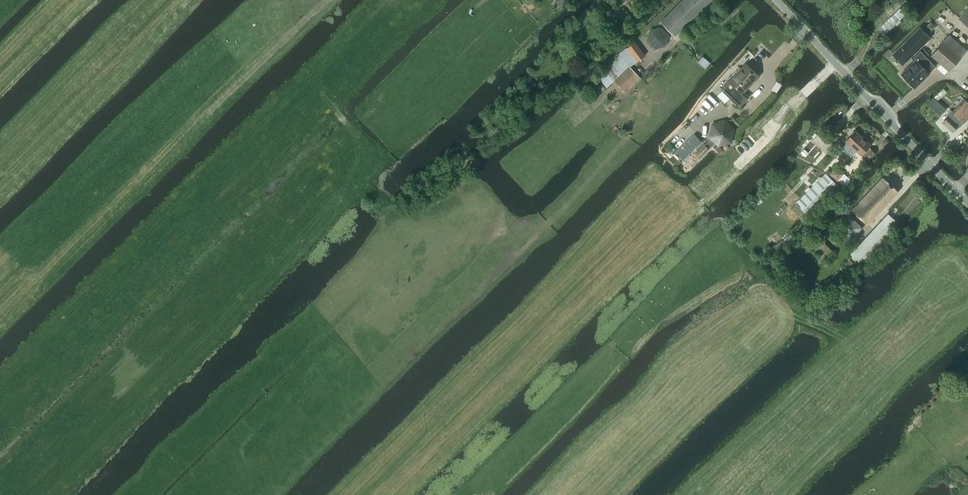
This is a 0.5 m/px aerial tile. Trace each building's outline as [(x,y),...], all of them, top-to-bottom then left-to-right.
[(661,21),(675,35),(711,0),(682,0),(661,21)] [(959,18),(967,26),(967,7),(959,18)] [(626,24),(632,18),(622,8),(616,14),(626,24)] [(893,54),(903,64),(930,38),(920,28),(893,54)] [(949,71),(961,57),(967,51),(949,35),(931,55),(949,71)] [(635,42),(627,48),(637,62),(645,55),(635,42)] [(914,87),(929,73),(928,73),(935,67),(920,51),(912,59),(914,61),(901,74),(914,87)] [(705,68),(710,62),(703,56),(698,63),(705,68)] [(746,63),(721,90),(739,106),(747,97),(742,91),(758,75),(746,63)] [(629,66),(615,80),(627,92),(641,78),(629,66)] [(599,94),(605,88),(602,84),(595,90),(599,94)] [(943,122),(953,131),(961,121),(963,122),(967,117),(967,103),(964,99),(952,112),(950,110),(946,115),(948,117),(943,122)] [(714,125),(711,136),(711,137),(716,141),(719,144),(730,141),(732,130),(724,122),(714,125)] [(861,155),(862,157),(867,162),(875,153),(868,147),(871,145),(855,130),(845,141),(861,155)] [(684,159),(702,141),(694,134),(676,151),(684,159)] [(704,144),(694,153),(700,158),(712,146),(715,142),(716,141),(711,137),(704,144)] [(715,142),(712,146),(719,152),(723,150),(715,142)] [(846,186),(852,180),(844,173),(836,166),(829,174),(837,181),(837,180),(846,188),(847,187),(846,186)] [(809,216),(839,186),(826,173),(796,203),(790,209),(803,221),(809,216)] [(867,224),(898,191),(882,177),(852,209),(867,224)] [(887,213),(850,253),(863,266),(895,232),(890,227),(896,221),(887,213)] [(850,242),(862,228),(848,215),(835,229),(850,242)] [(788,244),(794,240),(790,234),(784,238),(788,244)] [(813,246),(826,259),(833,252),(820,239),(813,246)] [(775,251),(786,244),(783,240),(772,247),(775,251)]
